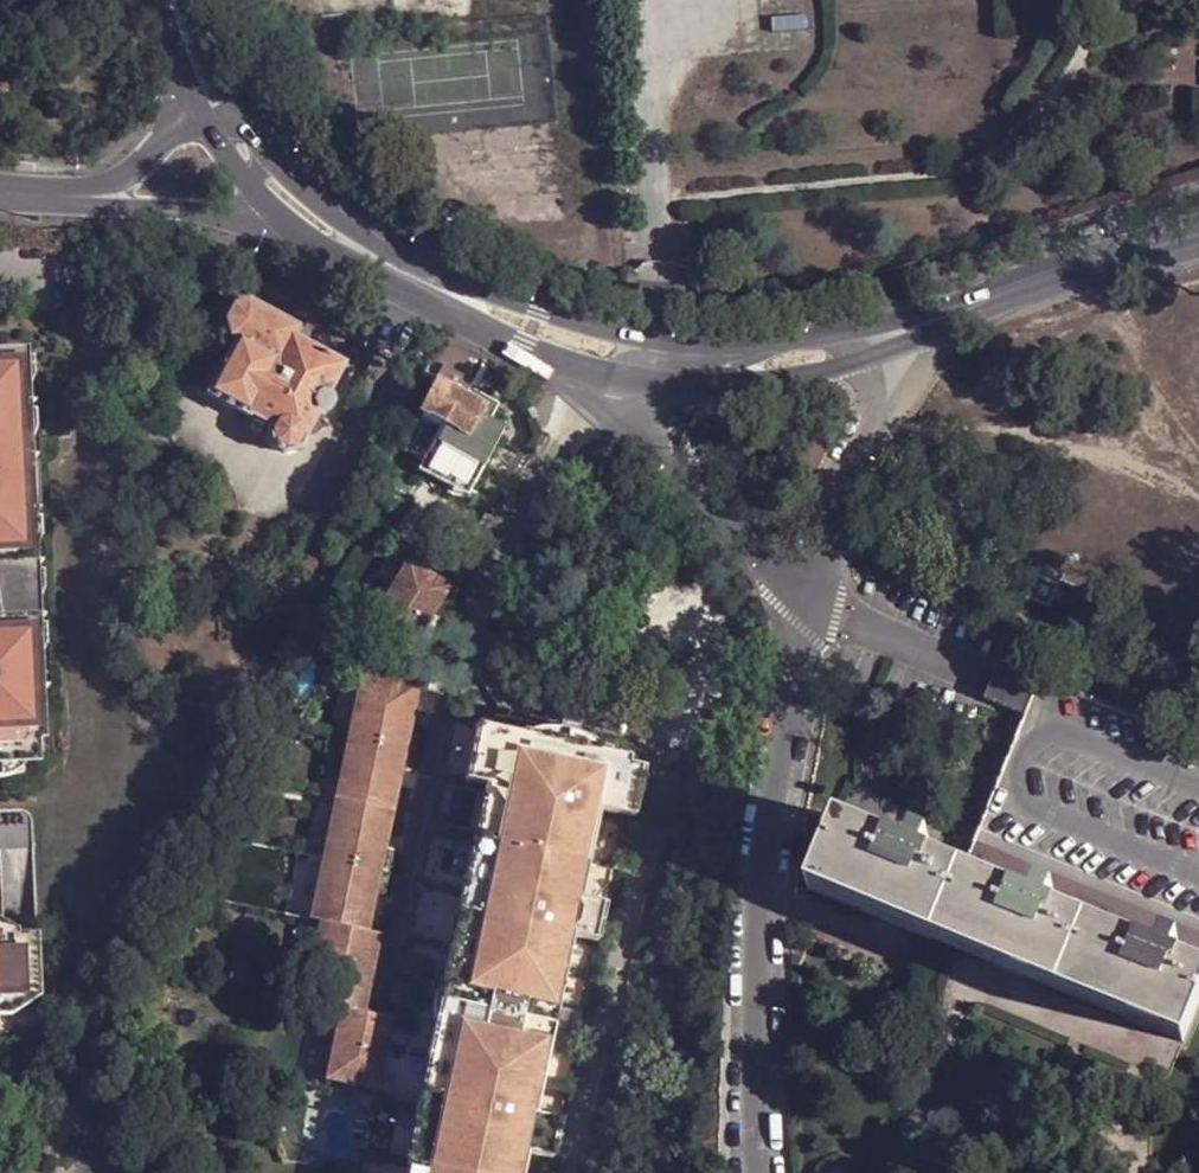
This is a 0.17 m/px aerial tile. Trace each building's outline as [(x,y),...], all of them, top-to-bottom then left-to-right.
[(205,390),(246,413),(247,411),(269,422),(266,429),(270,443),(284,451),(299,446),(319,407),(322,409),(329,408),(332,400),(330,393),(328,392),(344,362),(291,335),(296,324),(249,299),(233,302),(223,319),(229,332),(235,336),(205,390)] [(0,334),(0,753),(34,752),(33,729),(43,728),(27,333),(0,334)] [(423,482),(449,496),(462,472),(476,479),(505,424),(490,417),(497,401),(468,386),(482,358),(468,347),(440,340),(426,373),(433,376),(413,418),(451,438),(443,452),(440,450),(423,482)] [(462,472),(449,496),(463,503),(476,479),(462,472)] [(402,562),(366,623),(404,646),(440,586),(402,562)] [(1034,602),(1056,610),(1058,607),(1063,590),(1043,582),(1034,602)] [(1063,590),(1058,607),(1076,614),(1083,597),(1063,590)] [(411,685),(357,675),(346,734),(411,746),(415,723),(405,720),(411,685)] [(446,720),(405,957),(431,960),(423,1002),(418,1038),(408,1036),(390,1033),(378,1088),(363,1172),(554,1172),(558,1152),(566,1106),(582,1028),(585,1007),(602,917),(605,900),(614,857),(620,821),(622,810),(632,812),(642,765),(623,759),(625,752),(446,720)] [(411,746),(346,734),(335,797),(390,806),(397,767),(407,768),(411,746)] [(390,806),(335,797),(323,861),(388,873),(392,850),(383,848),(390,806)] [(1177,956),(1182,942),(1165,937),(1160,950),(1090,922),(1052,907),(1057,893),(1043,887),(1036,900),(964,873),(927,857),(931,841),(916,836),(910,850),(840,824),(815,888),(812,894),(831,902),(834,895),(918,929),(914,935),(936,945),(955,951),(958,944),(1045,979),(1041,988),(1062,994),(1081,1002),(1083,995),(1169,1028),(1166,1037),(1188,1046),(1191,1036),(1198,1017),(1198,966),(1177,956)] [(388,873),(323,861),(312,920),(322,921),(366,929),(373,893),(384,896),(388,873)] [(918,929),(834,895),(831,902),(914,935),(918,929)] [(366,929),(322,921),(313,968),(330,970),(325,1006),(339,1009),(365,1014),(367,1004),(380,931),(366,929)] [(22,983),(19,936),(0,937),(0,984),(22,983)] [(1045,979),(958,944),(955,951),(1041,988),(1045,979)] [(1169,1028),(1083,995),(1081,1002),(1166,1037),(1169,1028)] [(365,1014),(339,1009),(332,1045),(338,1047),(333,1080),(378,1088),(390,1033),(392,1019),(365,1014)]
